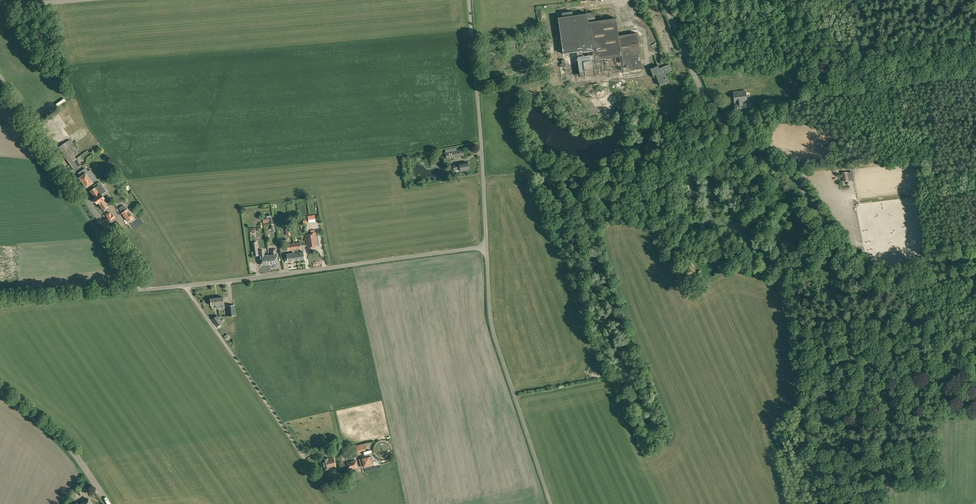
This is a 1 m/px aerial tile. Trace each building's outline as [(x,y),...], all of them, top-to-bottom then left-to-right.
[(563,16),(558,17),(558,18),(563,54),(574,53),(577,52),(579,73),(580,76),(580,77),(594,75),(594,76),(642,69),(637,33),(618,36),(616,18),(595,21),(594,12),(594,11),(572,15),(572,11),(562,12),(563,16)] [(9,16),(0,17),(0,24),(9,23),(18,37),(21,35),(13,22),(12,23),(9,16)] [(661,52),(656,52),(656,57),(650,57),(651,62),(656,61),(656,59),(661,59),(661,52)] [(672,70),(670,64),(659,68),(658,66),(651,69),(653,75),(655,74),(660,85),(669,82),(665,72),(672,70)] [(735,113),(748,111),(745,91),(733,92),(735,113)] [(62,134),(66,138),(73,130),(70,127),(62,134)] [(80,163),(75,156),(79,153),(70,140),(58,147),(74,170),(83,164),(82,162),(80,163)] [(447,159),(464,156),(463,149),(445,152),(447,159)] [(868,165),(880,164),(879,157),(868,158),(868,165)] [(469,169),(468,162),(459,164),(453,165),(454,170),(460,169),(461,171),(469,169)] [(88,171),(86,167),(78,173),(81,176),(79,178),(86,188),(93,183),(97,180),(99,182),(103,179),(101,177),(98,179),(91,169),(88,171)] [(98,204),(99,203),(104,209),(108,206),(103,199),(105,198),(102,194),(103,193),(98,186),(91,191),(96,198),(94,199),(98,204)] [(119,208),(122,212),(122,213),(128,222),(134,218),(128,209),(127,209),(124,204),(119,208)] [(112,215),(110,212),(106,215),(110,221),(115,217),(113,214),(112,215)] [(315,232),(314,229),(310,230),(311,233),(308,234),(308,232),(305,232),(305,234),(308,248),(319,246),(316,232),(315,232)] [(269,255),(270,264),(278,263),(277,254),(276,254),(275,249),(271,249),(272,255),(269,255)] [(270,264),(269,255),(265,256),(264,250),(260,251),(261,256),(262,265),(270,264)] [(296,260),(304,259),(303,252),(295,253),(296,260)] [(288,261),(296,260),(295,253),(287,254),(288,261)] [(694,261),(682,270),(687,277),(699,269),(694,261)] [(960,267),(958,269),(956,269),(955,270),(955,271),(956,273),(956,274),(956,276),(958,276),(959,276),(960,276),(961,276),(962,276),(964,276),(965,275),(966,274),(966,273),(967,271),(967,270),(965,269),(963,268),(962,267),(960,267)] [(227,306),(228,316),(236,316),(235,305),(227,306)] [(217,326),(222,322),(218,315),(212,319),(217,326)] [(362,459),(359,459),(361,467),(364,466),(364,467),(371,465),(374,464),(372,456),(369,457),(369,456),(362,458),(362,459)] [(336,467),(333,457),(328,458),(328,457),(322,459),(325,470),(331,469),(330,468),(336,467)] [(348,470),(357,468),(356,460),(347,462),(348,470)]
